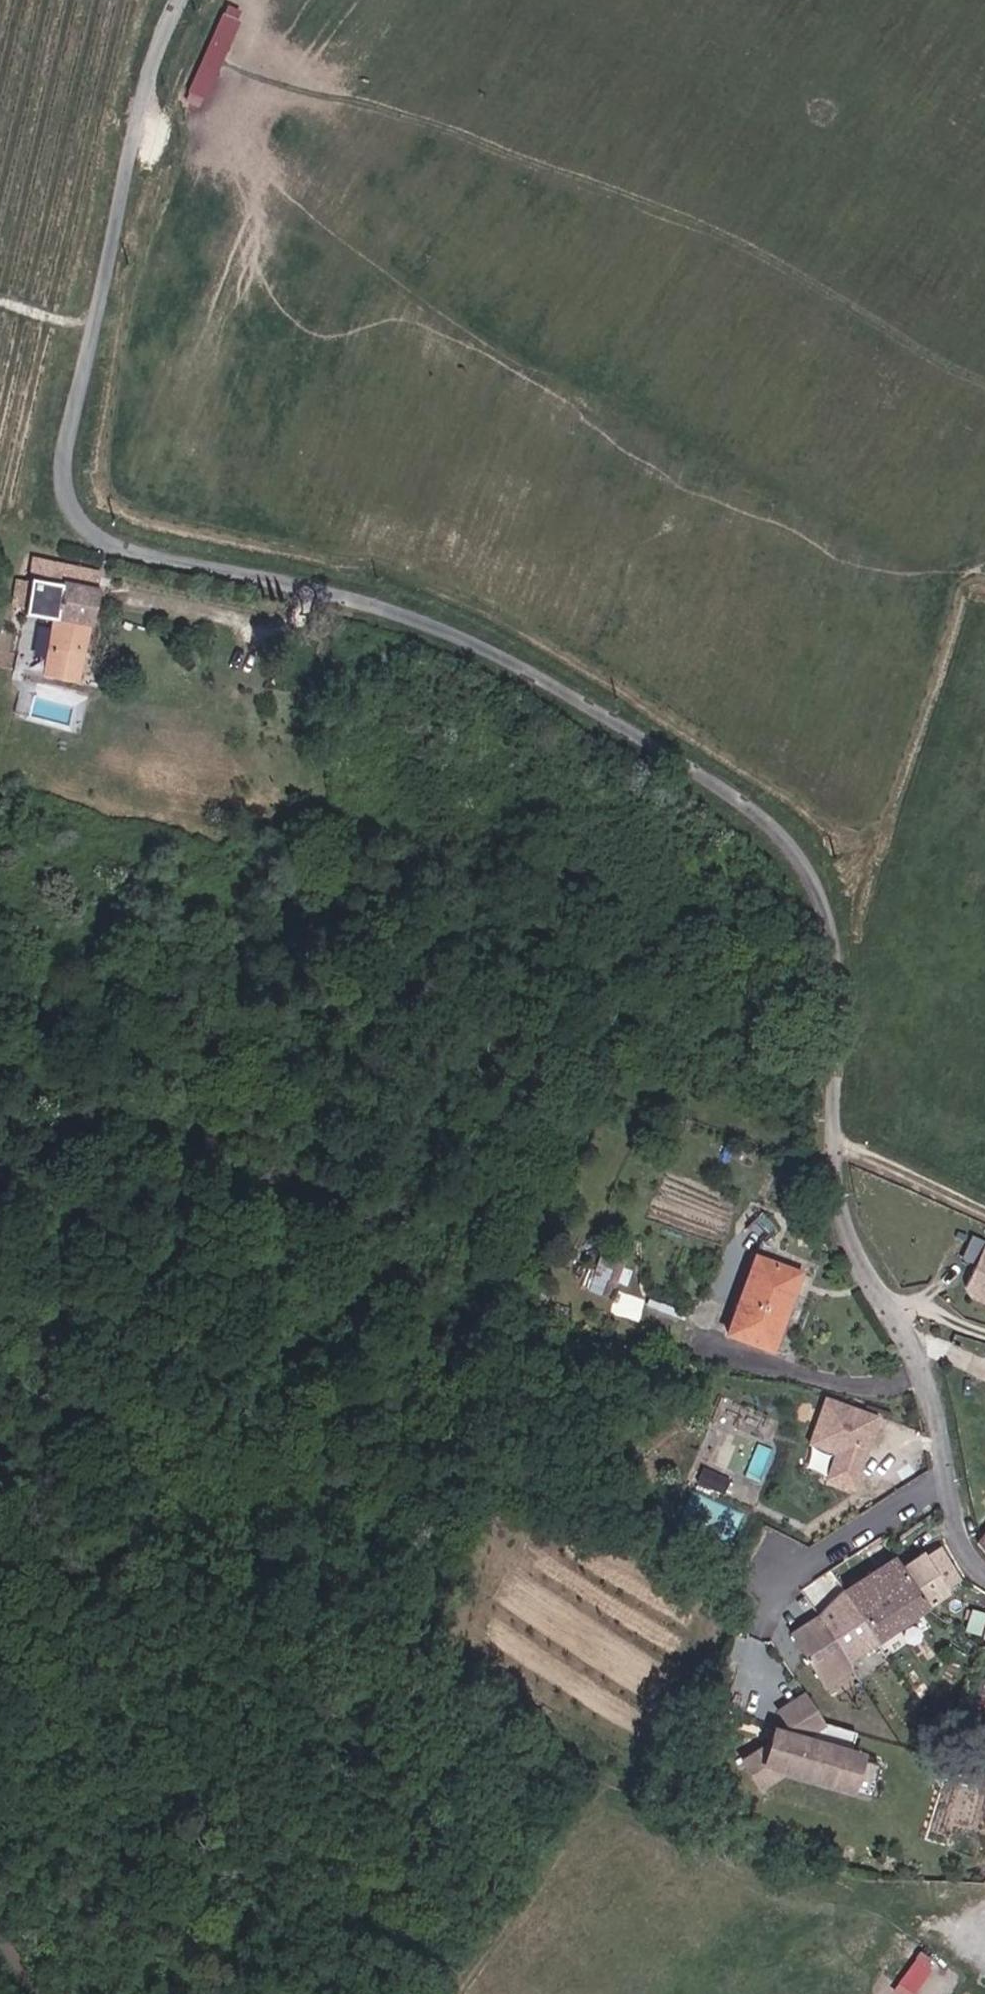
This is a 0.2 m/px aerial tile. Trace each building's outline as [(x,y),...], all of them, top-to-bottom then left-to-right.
[(33,682),(72,690),(90,580),(21,566),(13,625),(42,631),(33,682)] [(983,1245),(960,1295),(984,1306),(984,1246),(983,1245)] [(760,1259),(758,1263),(729,1334),(780,1354),(808,1282),(809,1278),(760,1259)] [(879,1417),(822,1397),(803,1447),(830,1457),(820,1484),(851,1495),(879,1417)] [(704,1484),(726,1490),(730,1477),(707,1470),(704,1484)] [(694,1488),(676,1526),(725,1549),(743,1510),(694,1488)] [(942,1599),(938,1594),(953,1584),(932,1554),(917,1564),(913,1558),(892,1574),(881,1559),(780,1630),(821,1683),(921,1614),(942,1599)] [(826,1728),(802,1693),(773,1713),(788,1735),(768,1729),(763,1745),(734,1762),(755,1797),(784,1780),(853,1800),(866,1758),(807,1741),(826,1728)] [(891,1989),(899,1993),(913,1993),(936,1961),(919,1950),(891,1989)]
